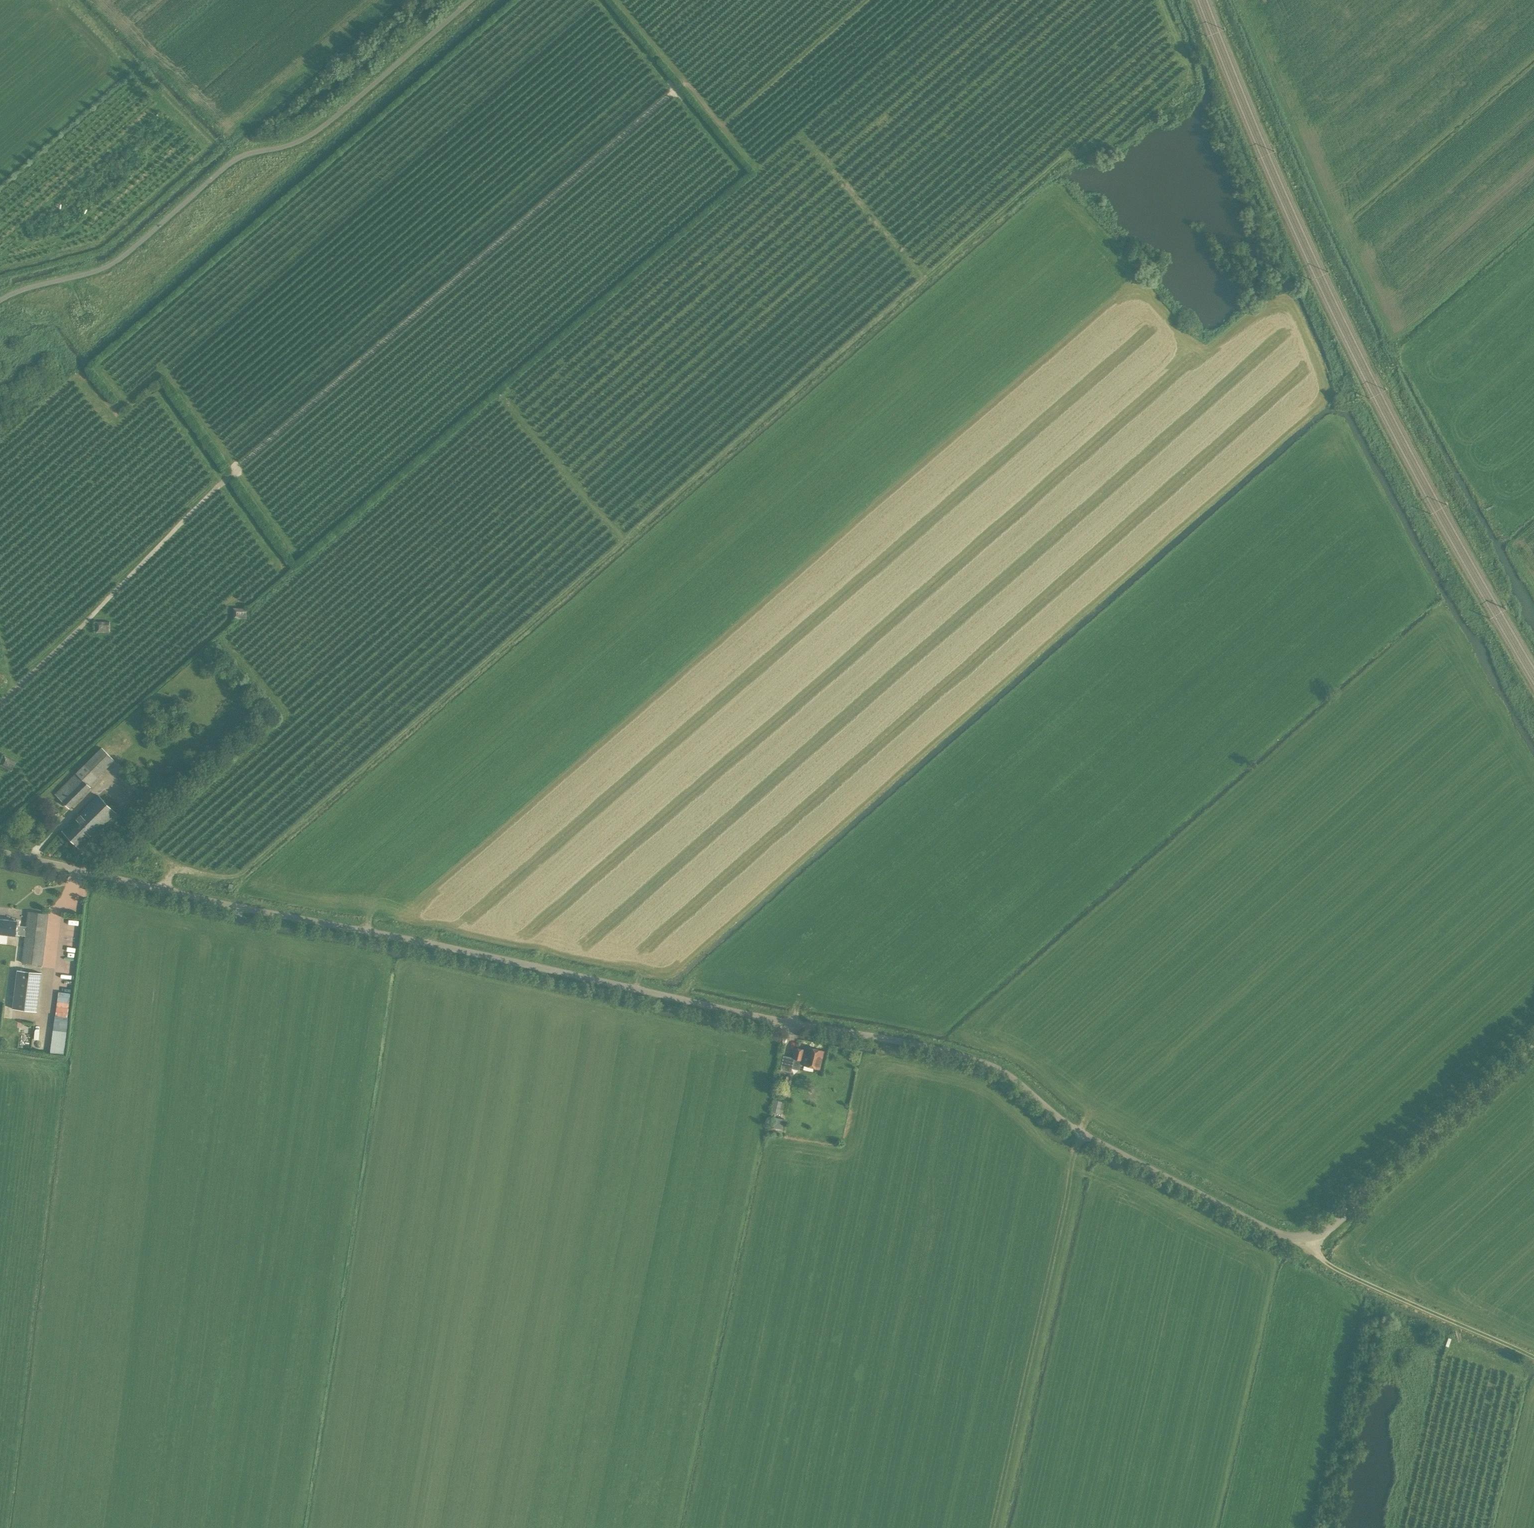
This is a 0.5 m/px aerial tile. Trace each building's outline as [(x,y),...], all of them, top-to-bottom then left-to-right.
[(247,610),(232,610),(232,621),(247,621),(247,610)] [(110,623),(95,623),(95,635),(110,635),(110,623)] [(177,702),(162,703),(163,714),(178,713),(177,702)] [(55,793),(70,808),(91,787),(90,785),(115,760),(101,747),(55,793)] [(4,757),(0,764),(0,768),(12,774),(17,765),(4,757)] [(116,814),(98,796),(63,831),(81,849),(116,814)] [(7,941),(8,935),(25,936),(22,963),(43,965),(48,914),(28,911),(26,926),(16,925),(16,921),(0,919),(0,940),(7,941)] [(12,1009),(37,1012),(42,973),(17,970),(12,1009)] [(54,1018),(48,1055),(63,1057),(66,1038),(69,1020),(54,1018)] [(819,1068),(823,1051),(808,1048),(807,1051),(796,1049),(793,1059),(784,1056),(781,1070),(791,1072),(792,1069),(800,1070),(801,1064),(819,1068)] [(774,1099),(772,1112),(784,1114),(787,1102),(774,1099)]
